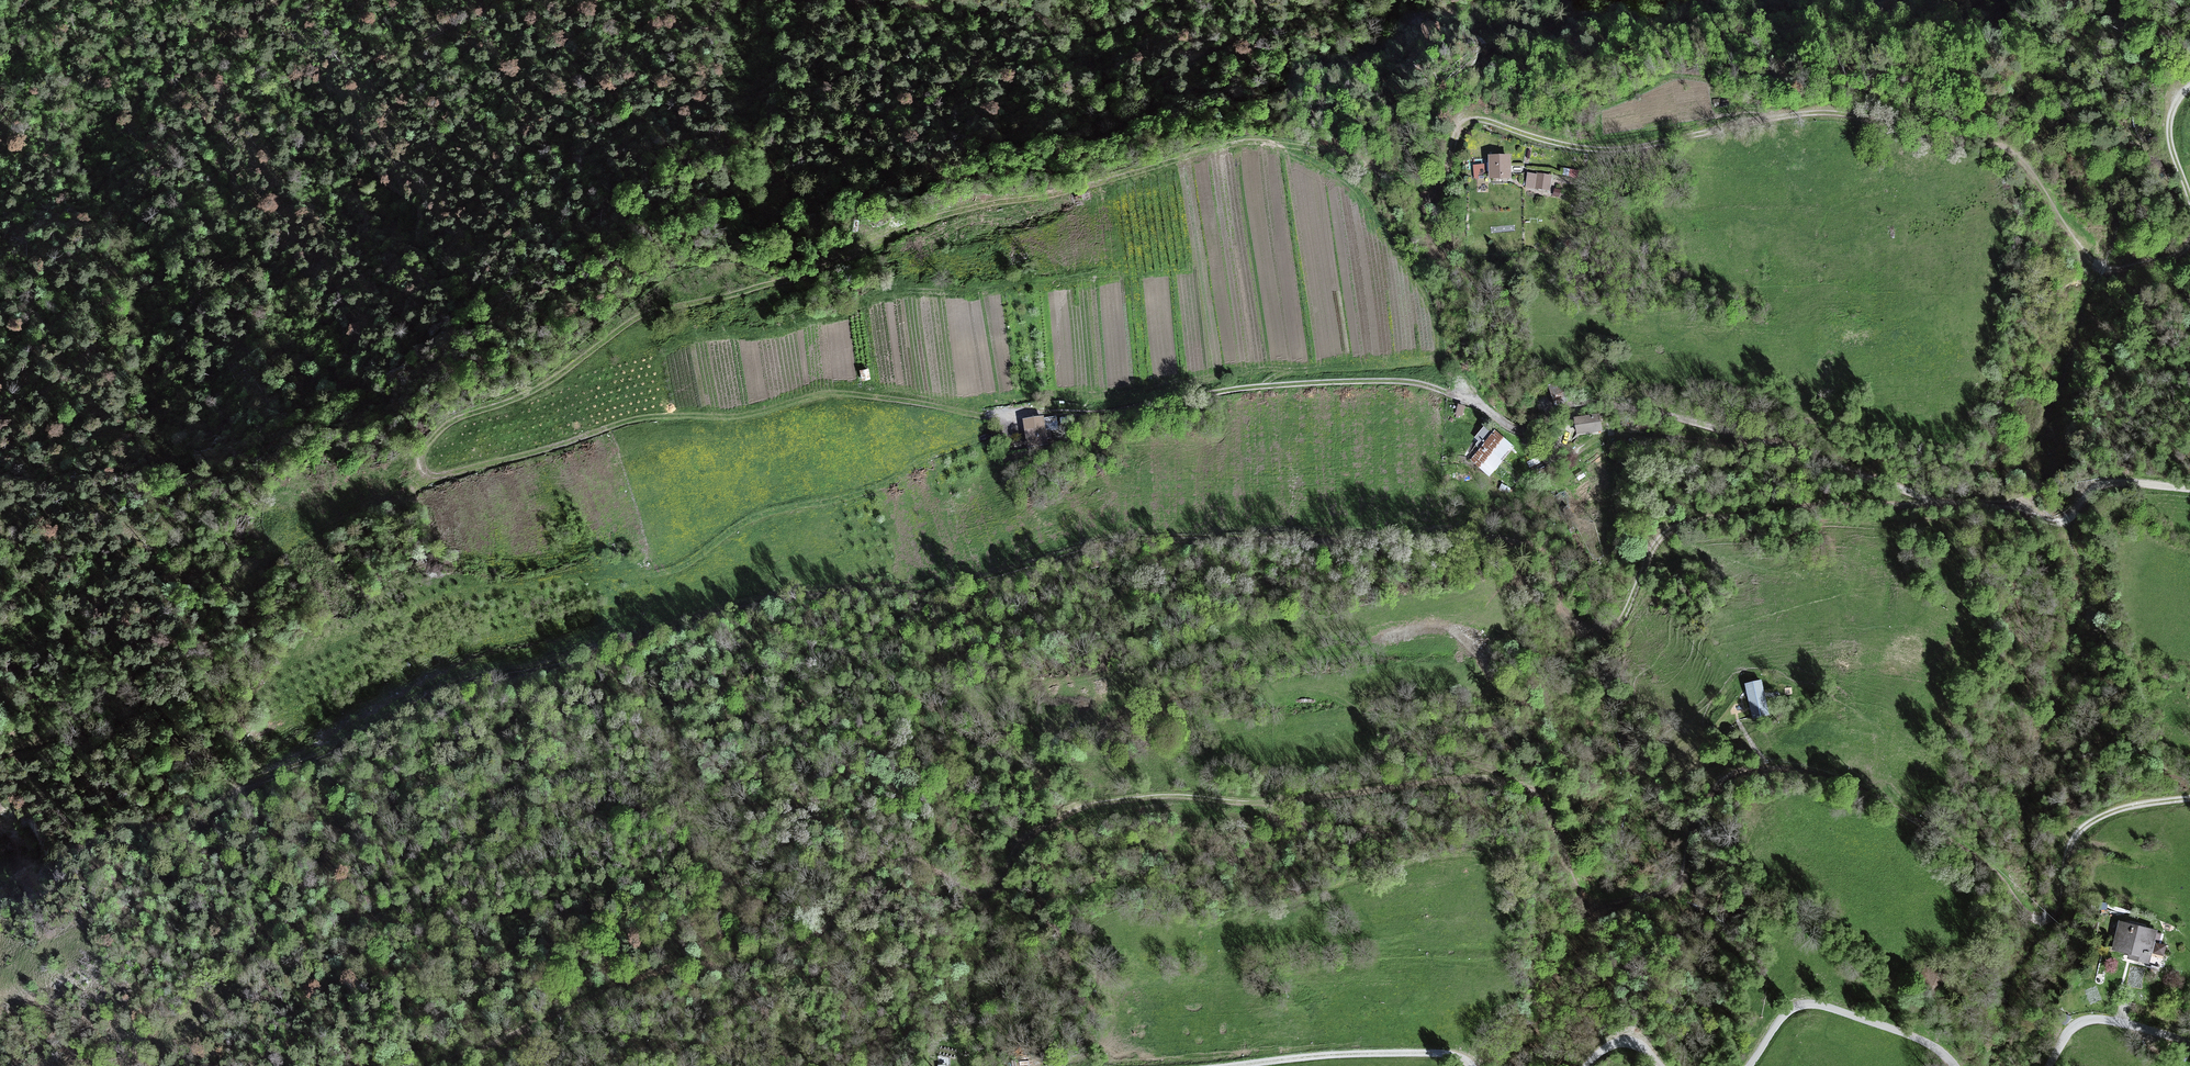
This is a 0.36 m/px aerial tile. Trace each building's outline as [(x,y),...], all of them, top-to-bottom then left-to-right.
[(1511,153),(1488,154),(1489,178),(1512,178),(1511,153)] [(1484,163),(1473,164),(1474,179),(1484,179),(1484,175),(1485,175),(1484,163)] [(1582,171),(1570,169),(1569,176),(1581,178),(1582,171)] [(1550,191),(1552,175),(1537,172),(1536,174),(1534,189),(1550,191)] [(1525,188),(1534,189),(1536,174),(1527,173),(1525,188)] [(869,368),(859,370),(862,381),(871,379),(869,368)] [(1587,373),(1548,384),(1555,409),(1595,403),(1587,373)] [(1462,416),(1465,405),(1458,404),(1455,414),(1462,416)] [(1601,431),(1599,413),(1574,417),(1576,434),(1601,431)] [(1043,415),(1023,419),(1028,447),(1048,443),(1043,415)] [(1483,441),(1491,433),(1485,427),(1476,435),(1483,441)] [(1515,446),(1494,429),(1469,460),(1491,477),(1515,446)] [(1762,680),(1745,684),(1753,720),(1770,716),(1762,680)] [(1716,743),(1723,736),(1714,727),(1707,734),(1716,743)] [(2156,930),(2118,922),(2112,951),(2150,959),(2156,930)] [(2155,941),(2153,953),(2164,954),(2166,943),(2155,941)]
